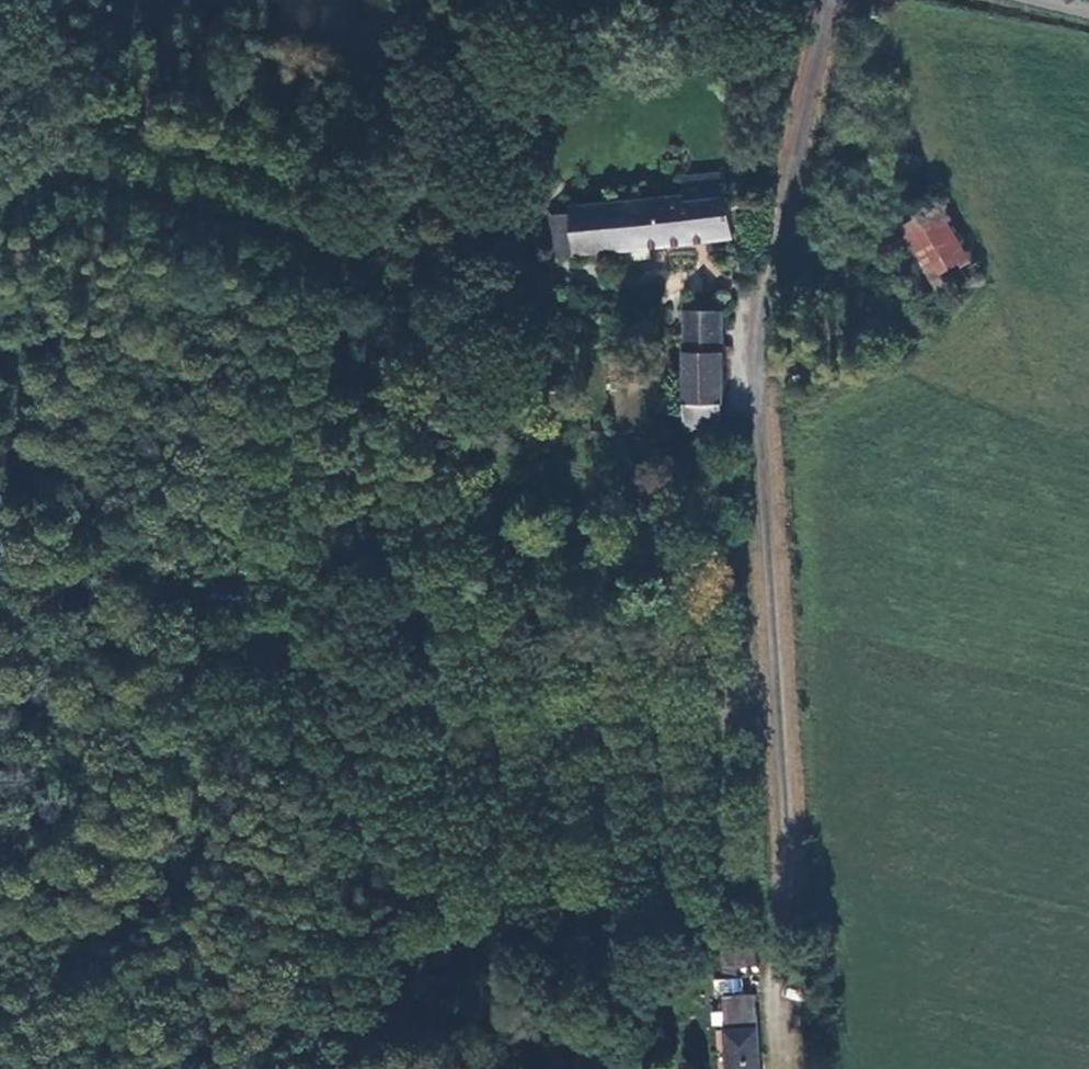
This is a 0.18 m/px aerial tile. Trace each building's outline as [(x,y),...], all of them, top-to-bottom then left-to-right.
[(734,235),(730,195),(692,199),(692,195),(571,208),(571,215),(551,216),(555,254),(734,235)] [(979,282),(939,211),(901,232),(941,304),(979,282)] [(683,311),(683,323),(684,401),(722,401),(722,311),(683,311)] [(723,430),(722,401),(684,401),(684,430),(723,430)] [(754,968),(754,951),(721,955),(722,979),(736,978),(736,969),(754,968)] [(753,997),(723,998),(727,1068),(757,1068),(753,997)]
